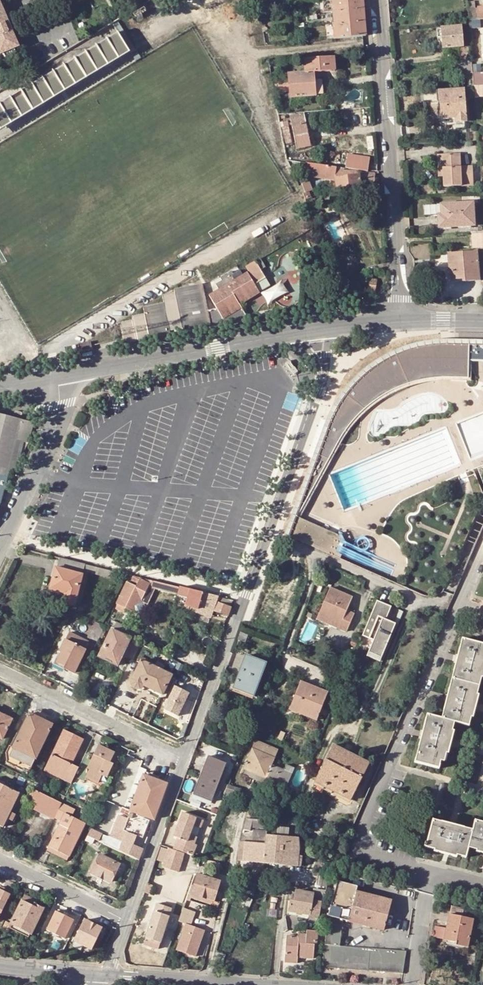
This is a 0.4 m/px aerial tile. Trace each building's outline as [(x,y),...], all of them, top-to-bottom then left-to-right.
[(333,28),(335,28),(335,37),(363,35),(366,35),(363,0),(333,0),(334,21),(333,21),(333,28)] [(468,12),(478,11),(477,5),(477,0),(467,0),(468,12)] [(260,10),(264,30),(269,30),(265,9),(260,10)] [(144,17),(140,12),(135,15),(138,20),(144,17)] [(469,20),(469,26),(480,25),(479,18),(478,18),(469,18),(469,20)] [(16,47),(6,23),(0,25),(0,53),(16,47)] [(463,45),(461,25),(441,27),(442,46),(463,45)] [(118,32),(0,102),(0,130),(130,51),(118,32)] [(464,72),(464,82),(474,82),(473,72),(472,63),(472,55),(468,55),(467,47),(460,48),(461,56),(459,56),(460,72),(464,72)] [(334,55),(304,57),(305,70),(288,72),(289,78),(276,79),(277,91),(290,90),(291,96),(316,95),(316,94),(321,93),(320,79),(315,79),(314,71),(335,69),(334,55)] [(482,84),(482,71),(479,71),(473,72),(474,82),(474,85),(482,84)] [(466,119),(464,88),(439,90),(441,117),(454,116),(454,120),(466,119)] [(310,144),(304,112),(291,114),(297,146),(310,144)] [(285,143),(292,142),(289,125),(284,125),(282,126),(285,143)] [(473,169),(460,170),(460,165),(459,152),(443,153),(444,174),(444,185),(473,183),(473,169)] [(346,166),(368,169),(370,156),(348,153),(346,166)] [(336,167),(315,165),(314,174),(313,178),(337,181),(338,190),(361,187),(360,180),(374,182),(375,172),(358,170),(358,168),(348,168),(336,170),(336,167)] [(302,183),(302,184),(305,191),(312,188),(309,180),(302,183)] [(473,225),(473,202),(440,204),(440,213),(437,213),(437,226),(473,225)] [(471,233),(473,247),(481,246),(482,246),(482,232),(471,233)] [(322,235),(326,242),(330,240),(328,233),(322,235)] [(276,240),(273,234),(267,237),(270,243),(276,240)] [(478,279),(476,251),(448,253),(449,269),(451,269),(452,278),(462,278),(462,280),(478,279)] [(260,257),(255,260),(260,268),(265,265),(260,257)] [(218,288),(210,293),(224,317),(242,306),(240,303),(260,292),(254,283),(265,276),(260,268),(255,260),(244,266),(247,271),(242,274),(239,269),(233,272),(232,270),(221,277),(222,279),(215,283),(218,288)] [(282,281),(262,292),(267,301),(287,290),(282,281)] [(121,333),(122,340),(169,331),(167,321),(181,319),(184,328),(210,323),(204,294),(145,306),(146,314),(134,316),(135,317),(119,321),(121,333)] [(121,333),(118,328),(113,331),(115,336),(121,333)] [(312,458),(286,533),(292,536),(295,527),(296,523),(299,516),(301,509),(344,434),(350,428),(356,422),(362,416),(369,411),(376,406),(383,401),(391,397),(398,393),(410,387),(417,385),(424,382),(431,381),(439,379),(446,378),(454,377),(461,377),(469,377),(469,361),(482,361),(482,339),(449,338),(440,338),(431,339),(413,343),(397,347),(385,353),(373,360),(358,373),(351,381),(344,389),(332,406),(312,458)] [(93,351),(92,343),(79,346),(80,353),(93,351)] [(4,489),(9,470),(13,471),(15,462),(18,463),(23,442),(28,443),(32,425),(31,422),(0,414),(0,488),(4,489)] [(299,516),(296,523),(295,527),(292,536),(298,539),(307,543),(310,544),(318,548),(333,553),(338,540),(341,534),(335,532),(306,519),(299,516)] [(75,602),(82,573),(83,570),(85,563),(59,557),(57,567),(55,567),(50,589),(65,592),(63,600),(65,603),(71,604),(74,603),(75,602)] [(83,570),(98,574),(100,567),(85,563),(83,570)] [(100,567),(98,574),(110,577),(112,570),(100,567)] [(126,582),(116,603),(117,603),(118,604),(125,607),(135,612),(139,611),(142,605),(140,602),(147,586),(149,583),(150,580),(134,575),(133,577),(130,584),(126,582)] [(147,586),(155,588),(178,594),(180,587),(170,584),(150,580),(149,583),(147,586)] [(146,607),(155,588),(147,586),(140,602),(142,605),(146,607)] [(178,594),(178,595),(187,598),(189,589),(180,587),(178,594)] [(347,610),(352,598),(330,588),(318,616),(330,621),(331,619),(341,623),(339,629),(346,633),(354,614),(347,610)] [(198,609),(212,615),(214,610),(228,615),(233,600),(189,589),(187,598),(185,604),(198,609)] [(377,602),(377,601),(362,636),(364,637),(373,641),(376,643),(371,655),(381,659),(395,626),(385,622),(391,607),(377,602)] [(316,619),(339,629),(341,623),(331,619),(330,621),(318,616),(316,619)] [(96,622),(89,638),(98,642),(100,637),(105,626),(96,622)] [(130,638),(130,637),(133,631),(133,630),(116,622),(113,629),(113,630),(130,638)] [(100,637),(107,640),(112,629),(105,626),(100,637)] [(113,630),(112,629),(107,640),(99,656),(117,665),(122,657),(130,661),(139,642),(130,638),(113,630)] [(130,638),(139,642),(142,635),(133,631),(130,637),(130,638)] [(66,666),(65,668),(81,676),(89,659),(83,655),(86,649),(89,642),(69,632),(65,640),(60,650),(62,651),(57,662),(66,666)] [(252,638),(243,635),(239,645),(248,648),(252,638)] [(461,639),(451,679),(478,687),(480,677),(482,678),(482,675),(482,644),(461,639)] [(376,643),(373,641),(368,653),(371,655),(376,643)] [(351,657),(341,653),(337,662),(347,666),(351,657)] [(265,663),(245,655),(232,689),(252,697),(265,663)] [(381,659),(371,655),(369,659),(379,663),(381,659)] [(142,685),(161,694),(171,675),(162,670),(164,666),(156,662),(153,666),(143,661),(140,660),(139,663),(130,680),(130,682),(130,683),(131,684),(131,685),(132,686),(133,687),(134,687),(135,688),(136,688),(137,688),(138,688),(140,688),(141,687),(142,686),(142,685)] [(451,679),(440,719),(453,722),(468,726),(470,717),(472,718),(478,695),(476,695),(478,687),(451,679)] [(324,692),(300,682),(288,710),(315,721),(324,699),(327,693),(324,692)] [(327,684),(324,692),(327,693),(324,699),(334,703),(339,689),(327,684)] [(174,685),(162,708),(178,716),(189,692),(174,685)] [(52,724),(29,713),(20,732),(13,747),(10,746),(9,746),(5,753),(9,755),(6,762),(28,773),(35,758),(52,724)] [(0,714),(0,738),(1,739),(11,719),(0,714)] [(451,730),(453,722),(440,719),(426,715),(413,761),(437,768),(439,760),(443,761),(445,753),(447,754),(453,731),(451,730)] [(63,729),(45,767),(60,775),(59,778),(63,780),(70,784),(74,776),(78,767),(71,764),(83,738),(63,729)] [(244,769),(265,778),(285,787),(291,773),(272,765),(277,751),(255,742),(244,769)] [(74,776),(84,781),(84,779),(85,777),(97,783),(101,775),(107,777),(113,764),(110,762),(114,752),(98,744),(92,756),(85,753),(78,767),(74,776)] [(313,782),(332,792),(349,801),(369,763),(349,753),(332,745),(313,782)] [(118,754),(114,752),(110,762),(113,764),(118,754)] [(210,802),(225,764),(207,757),(202,769),(203,769),(193,796),(210,802)] [(43,770),(59,778),(60,775),(45,767),(43,770)] [(153,819),(166,784),(157,781),(144,776),(146,772),(135,768),(114,827),(142,837),(149,818),(153,819)] [(263,781),(265,778),(244,769),(243,773),(263,781)] [(146,772),(144,776),(157,781),(159,777),(146,772)] [(2,827),(6,819),(9,811),(18,793),(0,784),(0,826),(2,827)] [(239,790),(227,786),(223,797),(236,801),(239,790)] [(61,803),(58,801),(32,789),(26,801),(32,804),(30,808),(53,819),(54,818),(61,803)] [(282,800),(291,803),(295,796),(285,792),(282,800)] [(71,816),(74,809),(61,803),(54,818),(60,821),(48,846),(68,857),(85,823),(71,816)] [(118,809),(104,803),(99,813),(113,820),(118,809)] [(10,821),(14,814),(9,811),(6,819),(10,821)] [(176,839),(172,850),(183,853),(192,855),(195,845),(193,844),(195,837),(188,834),(191,825),(198,828),(201,820),(181,813),(172,837),(176,839)] [(246,819),(242,831),(248,831),(252,819),(246,819)] [(252,819),(248,831),(251,831),(265,832),(266,820),(252,819)] [(425,847),(434,849),(434,851),(455,857),(456,855),(465,858),(467,848),(472,830),(432,820),(425,847)] [(472,830),(467,848),(476,850),(475,852),(482,854),(482,823),(474,821),(472,830)] [(278,827),(277,836),(265,836),(264,838),(264,844),(262,864),(297,868),(300,866),(301,856),(296,856),(297,829),(278,827)] [(101,835),(101,833),(90,828),(87,835),(94,838),(98,840),(101,835)] [(85,840),(91,844),(94,838),(87,835),(85,840)] [(250,862),(252,843),(238,842),(236,860),(250,862)] [(259,844),(252,843),(250,862),(262,864),(264,844),(259,844)] [(66,860),(68,857),(48,846),(46,850),(49,851),(66,860)] [(178,873),(183,853),(172,850),(168,849),(163,869),(178,873)] [(118,864),(99,855),(90,872),(109,882),(118,864)] [(219,883),(198,875),(193,886),(190,894),(212,901),(219,883)] [(245,891),(252,895),(258,882),(250,879),(245,891)] [(336,882),(327,916),(339,919),(347,921),(355,892),(356,888),(336,882)] [(9,894),(10,891),(0,886),(0,912),(9,894)] [(152,890),(146,888),(143,896),(149,898),(152,890)] [(325,890),(312,889),(311,894),(295,892),(294,901),(289,900),(288,912),(307,915),(306,918),(318,919),(320,907),(325,890)] [(355,892),(347,921),(383,930),(391,901),(355,892)] [(32,905),(21,900),(9,924),(30,934),(31,934),(42,910),(43,908),(33,903),(32,905)] [(159,943),(170,909),(156,905),(145,939),(159,943)] [(194,913),(182,909),(178,922),(184,925),(175,951),(194,958),(203,931),(189,926),(194,913)] [(46,930),(64,939),(73,920),(75,917),(63,911),(62,914),(55,911),(46,930)] [(467,947),(473,920),(449,914),(443,940),(455,942),(454,945),(467,947)] [(338,946),(341,926),(338,926),(339,919),(327,916),(320,967),(401,976),(405,954),(338,946)] [(73,940),(75,941),(83,944),(91,948),(101,929),(83,920),(73,940)] [(30,934),(9,924),(7,928),(28,938),(30,934)] [(317,931),(306,930),(305,935),(297,934),(297,937),(286,937),(284,963),(297,964),(297,958),(311,959),(313,945),(317,945),(317,931)] [(156,953),(159,943),(145,939),(142,949),(156,953)] [(80,950),(83,944),(75,941),(73,946),(80,950)]
